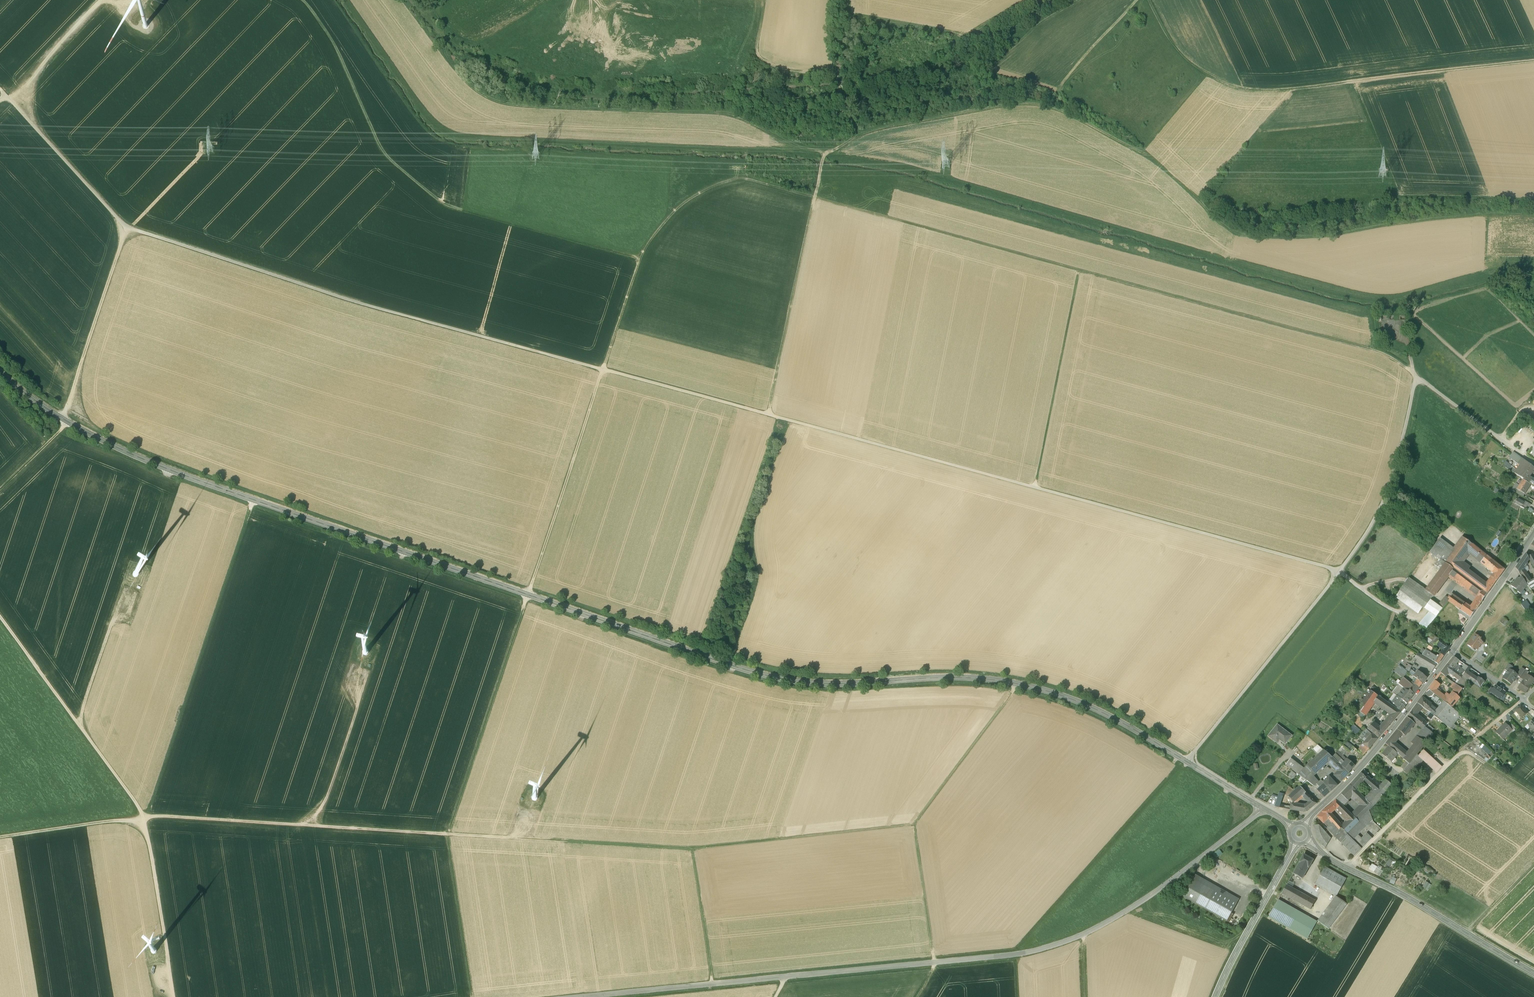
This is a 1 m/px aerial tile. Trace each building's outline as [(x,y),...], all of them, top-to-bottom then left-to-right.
[(1476,454),(1480,457),(1486,449),(1482,446),(1476,454)] [(1518,457),(1513,453),(1510,458),(1515,462),(1518,457)] [(1533,468),(1518,457),(1515,462),(1512,466),(1511,468),(1527,477),(1528,476),(1533,468)] [(1527,477),(1511,468),(1509,470),(1517,476),(1526,481),(1529,477),(1528,476),(1527,477)] [(1519,485),(1518,487),(1517,488),(1517,489),(1525,494),(1531,484),(1522,480),(1519,485)] [(1518,487),(1519,485),(1516,484),(1512,491),(1523,497),(1525,494),(1517,489),(1517,488),(1518,487)] [(1520,507),(1521,507),(1523,503),(1517,499),(1514,504),(1520,507)] [(1531,505),(1524,501),(1523,503),(1521,507),(1528,511),(1529,509),(1531,505)] [(1439,559),(1445,563),(1454,551),(1455,549),(1453,547),(1440,538),(1430,552),(1439,559)] [(1464,538),(1457,548),(1464,554),(1466,552),(1468,549),(1472,544),(1464,538)] [(1480,551),(1472,544),(1468,549),(1476,556),(1480,551)] [(1476,556),(1468,549),(1466,552),(1477,561),(1479,558),(1476,556)] [(1454,569),(1459,563),(1462,558),(1454,551),(1445,563),(1454,569)] [(1480,551),(1476,556),(1479,558),(1477,561),(1480,564),(1481,562),(1486,556),(1480,551)] [(1522,559),(1515,568),(1520,575),(1520,574),(1523,570),(1527,564),(1527,563),(1529,559),(1526,554),(1522,559)] [(1486,556),(1481,562),(1486,566),(1485,568),(1493,574),(1491,577),(1495,581),(1504,570),(1486,556)] [(1445,563),(1439,559),(1434,566),(1440,571),(1445,563)] [(1454,569),(1445,563),(1440,571),(1426,590),(1423,594),(1431,599),(1426,606),(1424,608),(1429,612),(1431,608),(1431,607),(1434,603),(1438,598),(1434,596),(1449,576),(1476,596),(1477,597),(1476,598),(1482,602),(1487,594),(1461,575),(1454,569)] [(1454,569),(1461,575),(1466,569),(1459,563),(1454,569)] [(1490,590),(1484,586),(1486,584),(1466,569),(1461,575),(1487,594),(1490,590)] [(1523,570),(1520,574),(1526,583),(1531,581),(1523,570)] [(1520,575),(1518,578),(1517,578),(1515,581),(1511,586),(1516,590),(1516,591),(1520,594),(1521,593),(1520,593),(1522,590),(1523,591),(1527,585),(1526,584),(1520,575),(1519,575),(1520,575)] [(1486,584),(1484,586),(1490,590),(1493,585),(1495,581),(1491,577),(1486,584)] [(1418,614),(1423,608),(1421,606),(1423,603),(1426,606),(1431,599),(1423,594),(1426,590),(1409,578),(1395,597),(1418,614)] [(1432,614),(1447,597),(1445,596),(1438,605),(1434,603),(1431,607),(1431,608),(1429,612),(1419,624),(1422,627),(1432,614)] [(1464,605),(1453,597),(1451,599),(1449,597),(1448,598),(1447,597),(1432,614),(1436,617),(1448,602),(1460,610),(1464,605)] [(1470,607),(1465,603),(1464,605),(1460,610),(1471,617),(1482,602),(1476,598),(1470,607)] [(1525,601),(1521,604),(1526,611),(1530,608),(1525,601)] [(1469,620),(1471,617),(1460,610),(1458,612),(1469,620)] [(1432,614),(1422,627),(1425,629),(1436,617),(1432,614)] [(1499,622),(1504,626),(1508,622),(1503,618),(1499,622)] [(1480,639),(1475,635),(1468,645),(1471,647),(1473,647),(1477,650),(1481,645),(1483,644),(1483,642),(1480,640),(1480,639)] [(1439,640),(1435,637),(1431,642),(1436,646),(1437,644),(1439,640)] [(1431,642),(1428,640),(1426,643),(1433,649),(1436,646),(1431,642)] [(1449,648),(1439,640),(1437,644),(1444,649),(1441,654),(1444,656),(1449,648)] [(1436,656),(1430,653),(1433,649),(1426,643),(1425,644),(1426,645),(1420,654),(1433,661),(1436,656)] [(1438,658),(1436,656),(1433,661),(1438,664),(1444,656),(1441,654),(1438,658)] [(1437,666),(1419,655),(1416,659),(1424,664),(1424,663),(1429,666),(1429,668),(1430,669),(1428,671),(1431,673),(1437,666)] [(1454,670),(1457,666),(1456,665),(1459,661),(1454,657),(1447,665),(1454,670)] [(1414,676),(1416,674),(1410,669),(1411,666),(1408,664),(1405,669),(1408,672),(1413,676),(1414,676)] [(1405,676),(1408,672),(1405,669),(1399,665),(1393,672),(1399,676),(1401,673),(1405,676)] [(1447,665),(1441,672),(1446,676),(1449,670),(1456,675),(1458,672),(1454,670),(1447,665)] [(1461,669),(1457,666),(1454,670),(1458,672),(1462,675),(1465,671),(1461,669)] [(1467,668),(1465,671),(1462,675),(1466,679),(1470,673),(1469,672),(1470,670),(1467,668)] [(1522,668),(1517,676),(1520,678),(1525,670),(1522,668)] [(1511,684),(1517,676),(1510,671),(1509,670),(1507,672),(1503,679),(1511,684)] [(1523,680),(1527,675),(1529,673),(1525,670),(1520,678),(1523,680)] [(1416,674),(1414,676),(1422,684),(1426,678),(1418,671),(1416,674)] [(1477,677),(1477,678),(1470,673),(1466,679),(1468,680),(1477,686),(1481,680),(1477,677)] [(1446,677),(1456,684),(1458,681),(1449,674),(1446,677)] [(1456,684),(1462,689),(1468,680),(1466,679),(1462,675),(1458,681),(1456,684)] [(1527,675),(1523,680),(1529,684),(1533,678),(1527,675)] [(1410,684),(1403,678),(1398,684),(1404,688),(1408,692),(1410,690),(1409,690),(1411,687),(1409,685),(1410,684)] [(1529,684),(1523,680),(1518,688),(1525,693),(1531,685),(1529,684)] [(1392,692),(1397,696),(1404,688),(1398,684),(1395,681),(1393,682),(1397,686),(1392,692)] [(1443,696),(1436,691),(1440,685),(1434,681),(1428,689),(1434,694),(1442,700),(1443,699),(1442,698),(1443,696)] [(1411,687),(1409,690),(1410,690),(1414,694),(1419,688),(1414,684),(1411,687)] [(1455,684),(1452,688),(1455,690),(1459,693),(1462,689),(1455,684)] [(1505,693),(1495,687),(1493,689),(1491,692),(1492,693),(1501,699),(1505,693)] [(1404,688),(1397,696),(1402,700),(1407,703),(1414,694),(1410,690),(1408,692),(1404,688)] [(1432,697),(1434,694),(1428,689),(1424,695),(1428,698),(1432,697)] [(1401,712),(1370,691),(1357,710),(1364,715),(1374,702),(1392,715),(1387,720),(1391,723),(1401,712)] [(1451,707),(1452,708),(1460,698),(1452,692),(1449,695),(1447,694),(1455,702),(1451,707)] [(1455,702),(1447,694),(1445,696),(1449,700),(1446,704),(1451,707),(1455,702)] [(1397,696),(1391,705),(1401,712),(1405,706),(1400,703),(1402,700),(1397,696)] [(1428,703),(1422,698),(1417,703),(1421,706),(1424,708),(1428,703)] [(1417,703),(1407,717),(1414,722),(1418,716),(1415,714),(1421,706),(1417,703)] [(1428,703),(1424,708),(1430,713),(1434,716),(1440,722),(1446,715),(1439,710),(1437,713),(1429,707),(1430,705),(1428,703)] [(1445,703),(1439,710),(1446,715),(1452,708),(1451,707),(1446,704),(1445,703)] [(1520,708),(1516,711),(1522,718),(1524,716),(1527,714),(1527,713),(1522,706),(1520,708)] [(1446,715),(1440,722),(1450,729),(1461,715),(1452,708),(1446,715)] [(1364,715),(1357,710),(1354,712),(1361,720),(1364,715)] [(1418,716),(1414,722),(1415,723),(1423,729),(1425,727),(1427,724),(1423,722),(1424,721),(1418,716)] [(1414,722),(1407,717),(1397,730),(1386,744),(1388,746),(1399,754),(1410,763),(1417,755),(1425,744),(1422,742),(1431,731),(1425,727),(1423,729),(1418,735),(1416,734),(1414,736),(1418,739),(1408,753),(1395,742),(1402,733),(1405,736),(1415,723),(1414,722)] [(1525,727),(1527,730),(1529,728),(1533,732),(1533,731),(1533,718),(1525,727)] [(1381,728),(1374,723),(1368,729),(1378,738),(1391,723),(1387,720),(1381,728)] [(1355,724),(1351,729),(1356,733),(1360,728),(1355,724)] [(1508,726),(1506,724),(1501,729),(1500,729),(1496,733),(1501,738),(1505,734),(1507,735),(1512,730),(1508,726)] [(1292,736),(1278,726),(1274,731),(1273,730),(1270,734),(1274,737),(1272,739),(1277,743),(1279,740),(1285,744),(1292,736)] [(1526,739),(1531,734),(1524,728),(1520,733),(1526,739)] [(1371,734),(1365,741),(1368,743),(1365,746),(1369,749),(1377,739),(1371,734)] [(1343,746),(1349,751),(1353,747),(1346,741),(1343,746)] [(1368,750),(1362,744),(1357,750),(1359,751),(1363,756),(1368,750)] [(1318,745),(1313,749),(1318,755),(1323,750),(1318,745)] [(1399,754),(1388,746),(1381,754),(1391,763),(1399,754)] [(1363,756),(1353,747),(1349,751),(1359,760),(1363,756)] [(1332,757),(1323,750),(1318,755),(1304,768),(1298,774),(1301,777),(1306,781),(1314,786),(1319,782),(1314,776),(1328,764),(1337,772),(1333,776),(1341,783),(1349,773),(1342,766),(1332,757)] [(1441,767),(1424,751),(1418,756),(1423,760),(1423,761),(1436,773),(1441,767)] [(1342,760),(1336,754),(1332,757),(1342,766),(1344,763),(1342,760)] [(1417,755),(1410,763),(1417,768),(1423,760),(1418,756),(1417,755)] [(1298,774),(1304,768),(1291,758),(1285,765),(1298,774)] [(1355,766),(1348,759),(1344,763),(1342,766),(1349,773),(1355,766)] [(1400,767),(1405,771),(1409,766),(1404,762),(1400,767)] [(1417,768),(1410,763),(1409,766),(1405,771),(1411,776),(1417,768)] [(1297,775),(1292,771),(1288,776),(1293,779),(1297,775)] [(1366,778),(1361,773),(1350,785),(1355,790),(1363,781),(1375,791),(1366,800),(1373,807),(1387,792),(1376,783),(1372,780),(1368,776),(1366,778)] [(1329,777),(1323,783),(1331,791),(1337,786),(1329,777)] [(1382,783),(1378,780),(1376,783),(1387,792),(1392,786),(1385,780),(1382,783)] [(1331,791),(1325,785),(1321,788),(1319,789),(1325,796),(1324,796),(1325,797),(1331,791)] [(1355,790),(1350,785),(1336,799),(1342,805),(1352,795),(1363,806),(1353,816),(1358,821),(1369,810),(1373,807),(1366,800),(1355,790)] [(1278,793),(1281,794),(1289,787),(1286,786),(1283,789),(1282,788),(1279,790),(1280,791),(1277,793),(1278,793)] [(1306,794),(1299,787),(1296,790),(1302,796),(1303,796),(1306,794)] [(1302,796),(1296,790),(1293,793),(1299,799),(1302,796)] [(1274,807),(1280,808),(1281,805),(1284,795),(1281,794),(1278,793),(1274,807)] [(1299,799),(1293,793),(1288,797),(1294,803),(1299,799)] [(1306,794),(1303,796),(1303,797),(1309,802),(1313,806),(1312,806),(1313,807),(1317,804),(1307,793),(1306,794)] [(1342,805),(1336,799),(1332,804),(1326,808),(1331,814),(1337,809),(1346,818),(1350,813),(1342,805)] [(1313,806),(1309,802),(1305,806),(1291,804),(1291,807),(1290,810),(1304,812),(1307,812),(1313,807),(1312,806),(1313,806)] [(1331,814),(1326,808),(1322,812),(1328,819),(1339,831),(1342,829),(1347,834),(1359,822),(1358,821),(1353,816),(1350,813),(1346,818),(1349,820),(1344,826),(1343,827),(1341,825),(1331,814)] [(1359,822),(1347,834),(1353,840),(1357,836),(1373,820),(1369,810),(1358,821),(1359,822)] [(1328,819),(1322,812),(1317,817),(1324,823),(1328,819)] [(1355,856),(1362,849),(1353,840),(1347,834),(1342,829),(1339,831),(1328,819),(1324,823),(1328,827),(1326,829),(1354,857),(1355,856)] [(1330,839),(1319,825),(1314,825),(1314,829),(1315,834),(1318,841),(1325,848),(1330,839)] [(1366,834),(1361,839),(1367,844),(1372,839),(1366,834)] [(1361,839),(1357,836),(1353,840),(1362,849),(1367,844),(1361,839)] [(1220,850),(1213,856),(1216,860),(1223,855),(1220,850)] [(1313,859),(1304,854),(1299,862),(1308,867),(1313,859)] [(1299,876),(1293,873),(1292,874),(1303,880),(1309,869),(1310,869),(1315,861),(1313,859),(1308,867),(1306,871),(1303,869),(1299,876)] [(1308,867),(1299,862),(1293,873),(1299,876),(1303,869),(1306,871),(1308,867)] [(1372,864),(1369,869),(1380,877),(1384,872),(1372,864)] [(1315,885),(1337,897),(1347,879),(1325,867),(1315,885)] [(1193,880),(1237,904),(1240,900),(1196,876),(1193,880)] [(1227,923),(1237,904),(1193,880),(1183,899),(1227,923)] [(1426,881),(1423,887),(1429,890),(1432,884),(1426,881)] [(1316,902),(1287,886),(1282,895),(1311,911),(1316,902)] [(1337,897),(1318,922),(1330,930),(1348,906),(1337,897)] [(1317,921),(1278,900),(1268,917),(1307,939),(1317,921)]
